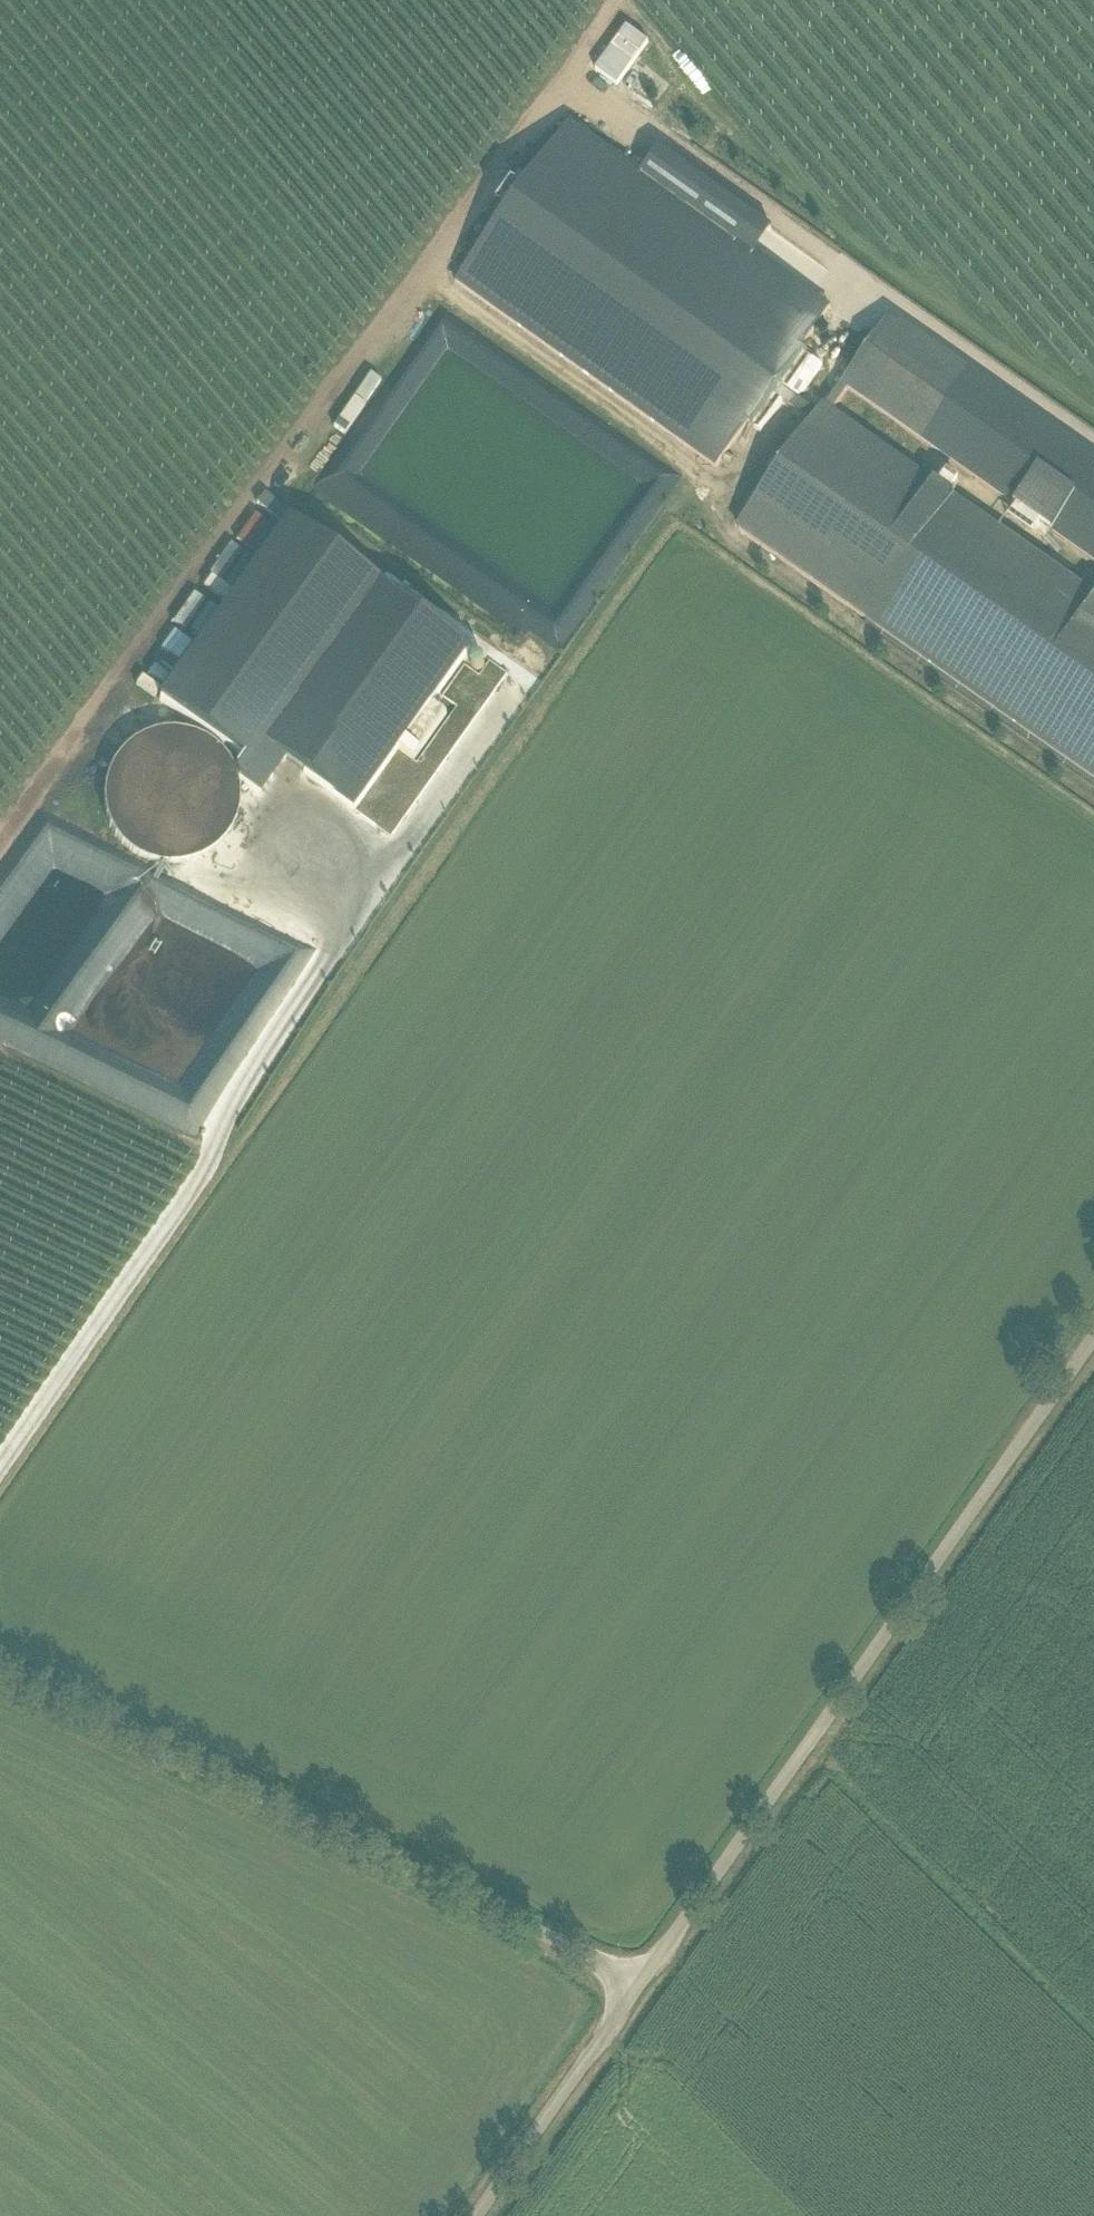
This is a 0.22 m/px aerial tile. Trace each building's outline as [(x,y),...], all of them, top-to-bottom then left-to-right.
[(453,285),(715,470),(829,308),(753,254),(772,229),(658,149),(642,171),(569,120),(453,285)] [(1093,778),(1093,596),(954,497),(961,488),(942,475),(937,483),(836,412),(848,394),(1009,507),(1003,516),(1045,545),(1052,536),(1093,566),(1093,450),(894,309),(775,477),(764,470),(746,495),(760,505),(742,531),(1093,778)]
